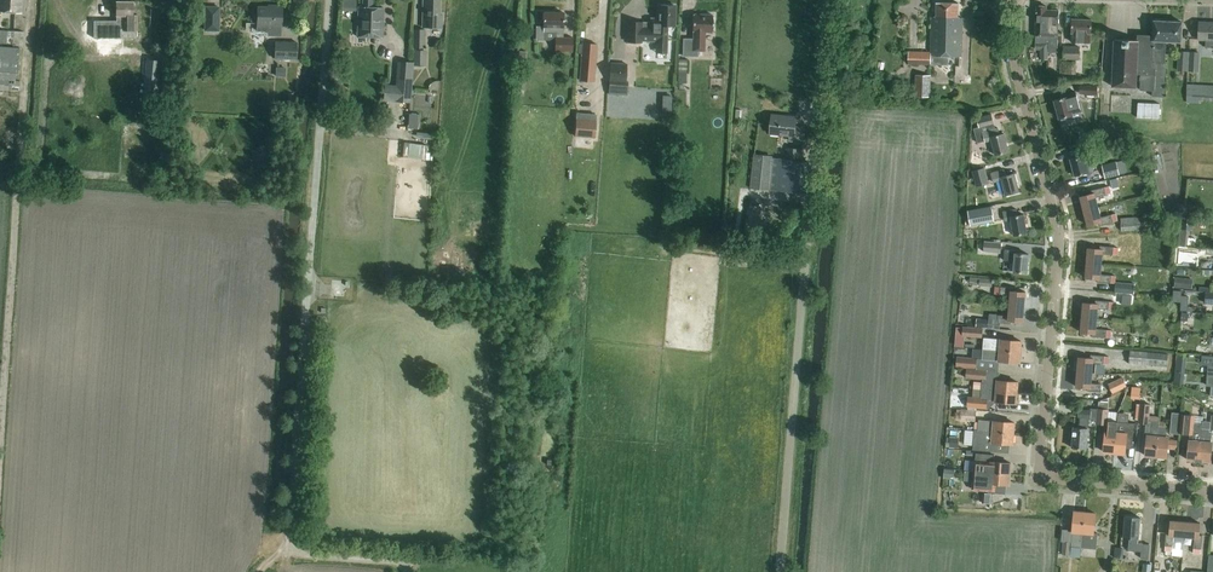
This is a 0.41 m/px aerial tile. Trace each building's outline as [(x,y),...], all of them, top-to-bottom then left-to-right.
[(21,14),(23,0),(0,0),(0,12),(21,14)] [(383,39),(384,8),(372,8),(372,0),(363,0),(362,7),(358,7),(356,38),(383,39)] [(422,27),(441,28),(442,15),(439,15),(440,0),(422,0),(422,27)] [(138,39),(137,15),(133,15),(133,2),(116,2),(116,30),(123,30),(123,39),(138,39)] [(962,57),(963,18),(958,18),(958,3),(937,2),(936,17),(932,17),(931,53),(908,52),(908,64),(930,65),(930,56),(962,57)] [(221,6),(204,5),(204,30),(220,30),(221,6)] [(627,22),(626,43),(641,44),(641,41),(656,42),(656,51),(667,52),(667,42),(667,40),(668,26),(675,26),(675,15),(674,15),(674,6),(659,5),(658,17),(657,17),(657,19),(650,18),(648,20),(648,22),(627,22)] [(257,7),(257,25),(257,32),(268,32),(268,26),(271,26),(271,36),(281,36),(281,26),(282,26),(282,6),(273,6),(273,8),(257,7)] [(1036,6),(1035,41),(1035,50),(1041,50),(1040,59),(1048,59),(1048,46),(1057,46),(1058,41),(1058,36),(1059,10),(1047,10),(1047,6),(1036,6)] [(555,51),(572,51),(573,38),(563,38),(564,13),(543,13),(543,32),(556,33),(556,38),(555,38),(555,51)] [(705,52),(705,32),(713,32),(713,16),(693,15),(692,32),(692,39),(683,39),(682,57),(698,57),(698,52),(705,52)] [(1090,43),(1091,34),(1092,20),(1072,19),(1072,33),(1072,42),(1090,43)] [(1166,41),(1181,42),(1182,22),(1154,21),(1153,36),(1138,35),(1138,41),(1115,40),(1112,86),(1136,88),(1137,74),(1141,74),(1141,90),(1153,91),(1153,97),(1165,97),(1166,63),(1165,63),(1166,41)] [(114,33),(114,23),(96,22),(96,48),(117,48),(117,33),(114,33)] [(1199,23),(1198,39),(1206,40),(1205,48),(1212,48),(1212,23),(1199,23)] [(413,29),(413,48),(424,49),(424,29),(413,29)] [(23,46),(23,32),(2,30),(1,45),(23,46)] [(275,42),(274,60),(297,61),(297,42),(275,42)] [(594,72),(597,45),(582,44),(580,71),(594,72)] [(1063,46),(1063,60),(1080,60),(1080,47),(1063,46)] [(19,91),(20,74),(18,74),(19,48),(0,47),(0,90),(19,91)] [(426,51),(413,51),(413,66),(426,66),(426,51)] [(1189,72),(1190,52),(1178,51),(1177,71),(1189,72)] [(1190,52),(1189,72),(1199,72),(1200,53),(1190,52)] [(146,60),(143,97),(143,104),(157,106),(158,95),(159,95),(161,66),(159,66),(160,61),(146,60)] [(1066,62),(1066,74),(1076,74),(1076,62),(1066,62)] [(610,63),(609,82),(626,83),(627,64),(610,63)] [(410,89),(411,89),(413,65),(397,64),(395,89),(396,89),(396,95),(409,96),(410,89)] [(275,67),(275,77),(285,77),(286,68),(275,67)] [(525,90),(525,69),(515,69),(514,90),(525,90)] [(916,75),(915,97),(934,98),(934,91),(931,91),(931,76),(916,75)] [(429,89),(428,90),(438,91),(439,81),(436,81),(435,81),(433,82),(431,83),(430,85),(429,86),(429,89)] [(1200,85),(1199,101),(1212,102),(1212,86),(1200,85)] [(1080,95),(1097,95),(1097,86),(1080,86),(1080,95)] [(1080,107),(1075,92),(1064,95),(1065,98),(1054,100),(1059,119),(1073,115),(1071,110),(1080,107)] [(1159,118),(1160,104),(1138,103),(1137,117),(1159,118)] [(408,114),(407,128),(417,129),(418,115),(408,114)] [(596,115),(577,114),(575,137),(594,138),(596,115)] [(789,141),(804,142),(805,128),(796,127),(797,117),(772,115),(770,134),(790,136),(789,141)] [(979,127),(974,129),(977,140),(984,138),(985,142),(992,140),(996,155),(1008,152),(1004,133),(1000,134),(998,128),(991,130),(990,125),(994,124),(991,115),(977,118),(979,127)] [(406,155),(426,158),(428,144),(408,141),(406,155)] [(1111,158),(1106,145),(1097,148),(1101,161),(1111,158)] [(751,188),(806,194),(809,162),(802,161),(803,149),(787,148),(786,159),(755,156),(751,188)] [(1094,171),(1089,155),(1071,159),(1075,176),(1094,171)] [(1102,166),(1105,179),(1120,176),(1116,162),(1102,166)] [(1138,163),(1139,171),(1148,169),(1146,162),(1138,163)] [(972,171),(977,187),(990,184),(985,168),(972,171)] [(1004,169),(991,173),(993,182),(1002,180),(1006,195),(1019,192),(1014,173),(1006,176),(1004,169)] [(1116,178),(1109,180),(1112,189),(1119,187),(1116,178)] [(1084,211),(1099,207),(1096,197),(1106,195),(1104,188),(1091,191),(1092,194),(1080,197),(1084,211)] [(994,221),(992,206),(968,211),(971,226),(994,221)] [(1101,218),(1099,207),(1084,211),(1088,226),(1100,222),(1100,225),(1113,222),(1111,215),(1101,218)] [(1028,233),(1024,214),(1018,216),(1016,209),(1003,212),(1005,221),(1011,220),(1014,236),(1028,233)] [(1205,224),(1206,215),(1197,214),(1197,223),(1205,224)] [(1121,232),(1137,231),(1137,232),(1147,231),(1145,218),(1136,218),(1136,223),(1121,224),(1121,232)] [(1122,236),(1122,246),(1134,245),(1134,236),(1122,236)] [(985,241),(984,252),(1001,254),(1002,243),(985,241)] [(1087,263),(1102,264),(1103,254),(1113,255),(1113,247),(1101,246),(1100,249),(1088,248),(1087,263)] [(1005,250),(1004,257),(1004,261),(1015,262),(1014,272),(1027,273),(1029,254),(1016,253),(1016,251),(1005,250)] [(774,266),(787,267),(788,260),(775,259),(774,266)] [(1102,264),(1087,263),(1085,278),(1098,279),(1097,282),(1110,283),(1111,276),(1101,275),(1102,264)] [(980,278),(979,287),(993,287),(993,279),(980,278)] [(1175,278),(1174,288),(1187,289),(1188,279),(1175,278)] [(1116,282),(1115,292),(1134,294),(1135,284),(1116,282)] [(1026,292),(1013,291),(1014,288),(1001,287),(1000,294),(1010,295),(1009,306),(1024,307),(1026,292)] [(1174,290),(1173,300),(1182,300),(1182,290),(1174,290)] [(1212,305),(1212,292),(1206,292),(1205,304),(1212,305)] [(1129,294),(1119,294),(1118,301),(1128,302),(1129,294)] [(1082,317),(1097,318),(1098,308),(1108,309),(1108,302),(1096,301),(1096,304),(1083,302),(1082,317)] [(1000,329),(1000,323),(1010,324),(1011,321),(1023,322),(1024,307),(1009,306),(1008,316),(989,314),(988,319),(977,318),(976,327),(1000,329)] [(1097,318),(1082,317),(1081,332),(1093,333),(1093,336),(1105,337),(1106,330),(1096,329),(1097,318)] [(962,337),(982,338),(983,328),(963,327),(962,337)] [(984,338),(983,349),(1021,352),(1021,341),(1001,339),(1001,340),(984,338)] [(1021,352),(983,349),(982,359),(1020,363),(1021,352)] [(1130,351),(1129,364),(1167,367),(1168,354),(1130,351)] [(1175,372),(1184,373),(1187,353),(1177,352),(1175,372)] [(1079,357),(1077,371),(1092,373),(1093,363),(1103,363),(1104,356),(1091,355),(1091,358),(1079,357)] [(967,368),(976,369),(977,359),(957,357),(956,367),(967,368)] [(987,370),(976,369),(967,368),(966,379),(986,381),(987,370)] [(1092,373),(1077,371),(1076,386),(1088,387),(1088,390),(1101,392),(1101,384),(1091,384),(1092,373)] [(982,382),(981,390),(1017,393),(1018,382),(998,380),(997,383),(982,382)] [(1107,387),(1111,395),(1126,387),(1123,380),(1107,387)] [(1132,397),(1139,398),(1140,388),(1133,388),(1132,397)] [(981,390),(981,398),(968,397),(967,408),(987,409),(989,409),(995,403),(995,402),(1016,403),(1017,393),(981,390)] [(1098,411),(1097,423),(1107,424),(1106,431),(1105,431),(1104,452),(1114,453),(1117,422),(1107,421),(1109,410),(1107,410),(1108,403),(1099,402),(1098,409),(1098,411)] [(1158,436),(1159,421),(1160,417),(1150,416),(1151,404),(1140,403),(1139,413),(1138,424),(1146,424),(1145,437),(1147,437),(1145,456),(1156,457),(1158,436)] [(1078,417),(1080,417),(1079,428),(1074,427),(1072,448),(1087,449),(1088,428),(1089,419),(1096,420),(1097,409),(1091,408),(1090,410),(1078,409),(1078,417)] [(961,409),(960,421),(975,422),(976,411),(961,409)] [(1170,434),(1180,435),(1182,414),(1172,413),(1170,434)] [(1181,433),(1190,434),(1192,417),(1183,416),(1181,433)] [(994,421),(979,420),(978,430),(1014,433),(1015,423),(994,421)] [(1158,436),(1156,457),(1167,458),(1169,437),(1165,437),(1166,429),(1164,429),(1164,422),(1159,421),(1158,436)] [(1117,422),(1114,453),(1125,454),(1126,445),(1131,445),(1132,445),(1134,423),(1117,422)] [(1193,424),(1192,440),(1189,440),(1187,460),(1199,461),(1202,431),(1202,425),(1193,424)] [(1202,425),(1202,431),(1199,461),(1210,462),(1212,442),(1211,442),(1212,432),(1202,431),(1202,425)] [(978,431),(975,430),(973,450),(1009,453),(1009,444),(1013,444),(1014,433),(978,430),(978,431)] [(950,437),(949,448),(958,448),(959,437),(950,437)] [(994,454),(976,453),(975,460),(974,460),(973,471),(1010,474),(1011,463),(993,462),(994,454)] [(1010,474),(973,471),(971,490),(988,492),(988,490),(992,491),(993,483),(1009,485),(1010,474)] [(1072,532),(1073,532),(1071,547),(1082,548),(1085,512),(1074,511),(1072,532)] [(1096,513),(1085,512),(1082,548),(1097,549),(1098,534),(1094,533),(1096,513)] [(1149,559),(1150,544),(1138,543),(1138,538),(1139,539),(1141,518),(1125,516),(1123,537),(1129,538),(1128,550),(1141,551),(1140,558),(1149,559)] [(1184,537),(1186,522),(1171,520),(1170,533),(1167,532),(1165,545),(1173,546),(1174,536),(1184,537)] [(1186,522),(1184,537),(1195,538),(1194,548),(1201,548),(1202,536),(1199,536),(1200,523),(1186,522)] [(1070,555),(1071,542),(1063,542),(1062,554),(1070,555)] [(1152,564),(1143,563),(1143,571),(1151,571),(1152,564)]
